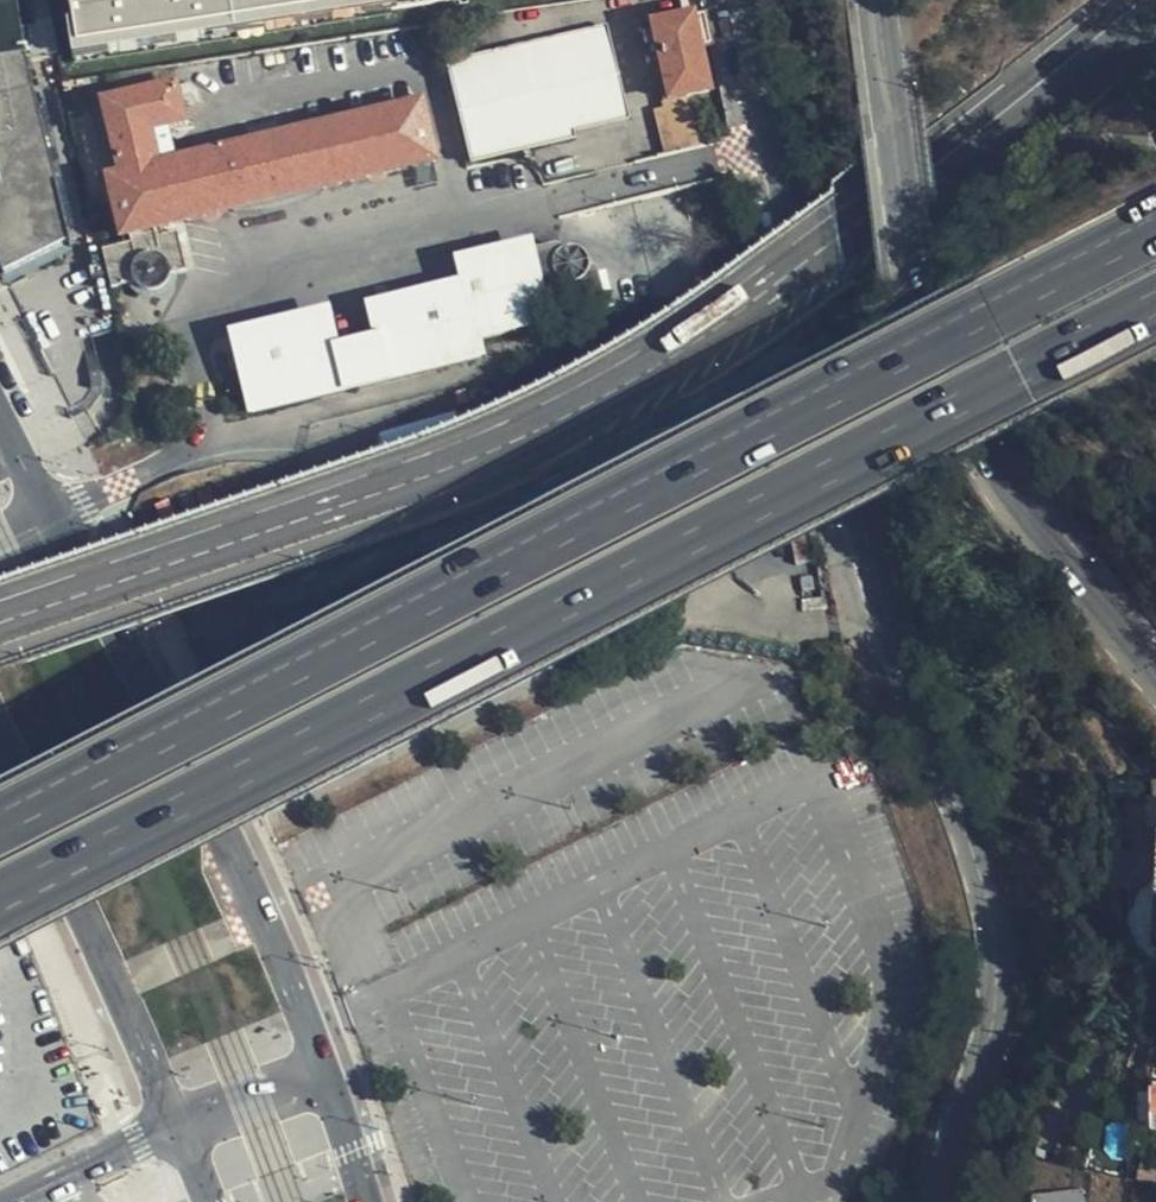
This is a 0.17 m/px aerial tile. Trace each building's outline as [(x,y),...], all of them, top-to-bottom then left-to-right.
[(13,0),(0,0),(0,276),(68,239),(23,55),(13,0)] [(396,15),(394,0),(70,0),(76,54),(396,15)] [(673,102),(658,30),(655,18),(636,23),(645,64),(654,61),(663,105),(673,102)] [(712,47),(706,18),(695,21),(702,50),(712,47)] [(711,95),(702,50),(695,21),(658,30),(673,102),(691,98),(711,95)] [(571,133),(570,127),(623,114),(599,22),(443,63),(468,159),(571,133)] [(112,184),(127,241),(158,233),(437,162),(423,107),(180,169),(170,131),(187,126),(178,89),(105,107),(124,182),(112,184)] [(700,139),(691,98),(673,102),(663,105),(655,106),(663,146),(700,139)] [(158,233),(127,241),(105,247),(118,295),(138,289),(147,295),(157,297),(164,296),(169,293),(174,289),(178,282),(179,279),(194,276),(184,235),(160,241),(158,233)] [(529,247),(459,265),(464,284),(373,308),(383,345),(343,355),(334,318),(238,343),(255,408),(463,355),(515,340),(512,326),(588,307),(582,281),(554,251),(531,256),(529,247)] [(466,366),(463,355),(255,408),(258,418),(466,366)]
